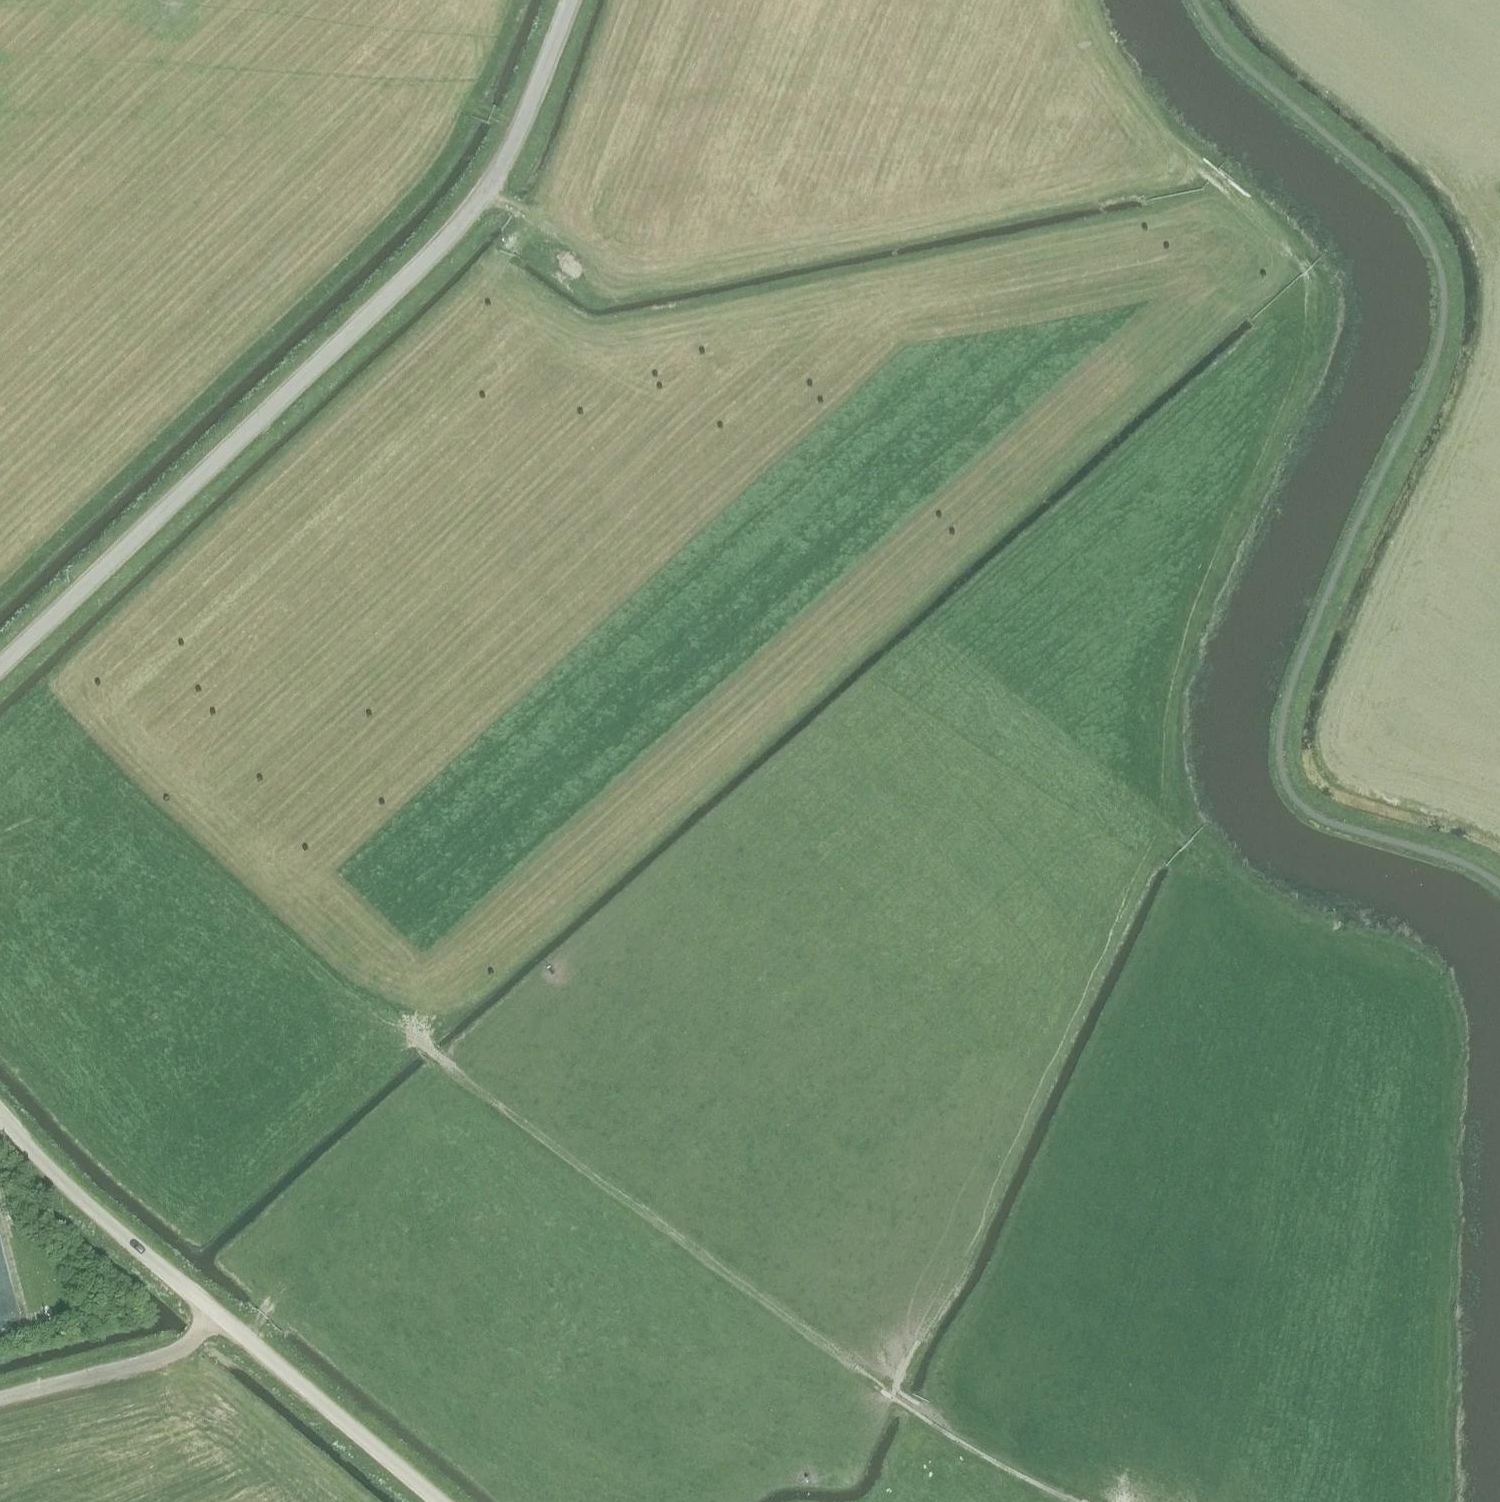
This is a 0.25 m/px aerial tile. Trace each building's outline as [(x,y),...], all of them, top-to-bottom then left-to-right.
[(20,1318),(0,1222),(0,1323),(20,1318)]
